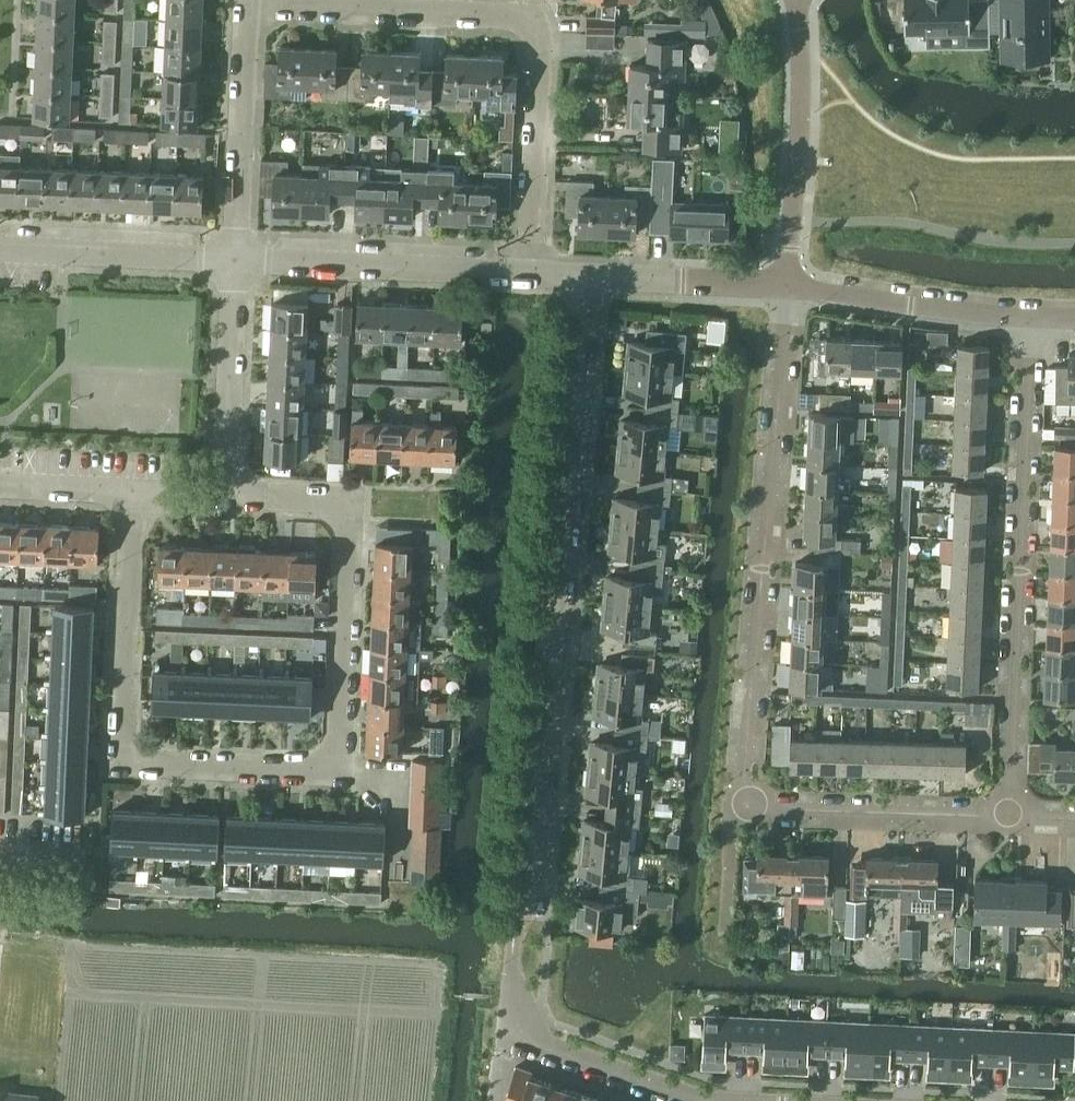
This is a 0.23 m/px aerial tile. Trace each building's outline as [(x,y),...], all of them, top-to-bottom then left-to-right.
[(39,11),(74,13),(75,0),(40,0),(39,11)] [(104,10),(118,11),(118,0),(105,0),(104,10)] [(124,16),(135,16),(136,0),(125,0),(124,16)] [(167,17),(202,19),(203,0),(168,0),(167,17)] [(601,15),(586,14),(586,32),(614,33),(626,34),(627,24),(615,23),(615,16),(617,0),(602,0),(601,15)] [(880,0),(870,0),(870,9),(881,8),(880,0)] [(904,32),(962,31),(962,46),(988,45),(988,0),(903,0),(904,32)] [(989,31),(1002,31),(1003,57),(1047,57),(1046,0),(988,0),(989,31)] [(687,21),(687,36),(720,37),(721,27),(709,2),(697,7),(704,22),(687,21)] [(39,11),(38,37),(73,39),(74,13),(39,11)] [(124,16),(123,42),(134,43),(135,16),(124,16)] [(167,17),(166,44),(201,46),(202,19),(167,17)] [(104,19),(103,41),(116,41),(117,20),(104,19)] [(38,37),(37,63),(72,65),(73,39),(38,37)] [(630,65),(629,92),(667,94),(668,78),(684,78),(686,40),(648,38),(647,65),(630,65)] [(103,41),(102,63),(115,64),(116,41),(103,41)] [(123,42),(121,69),(132,69),(134,43),(123,42)] [(166,44),(164,71),(199,72),(201,46),(166,44)] [(266,60),(264,95),(291,97),(306,97),(307,85),(309,46),(280,45),(279,61),(266,60)] [(323,97),(348,98),(350,64),(336,64),(336,47),(309,46),(307,85),(323,86),(323,97)] [(374,89),(390,90),(392,50),(364,49),(363,65),(350,64),(348,98),(374,99),(374,89)] [(390,90),(389,100),(431,102),(433,69),(418,68),(419,52),(392,50),(390,90)] [(457,93),(473,93),(475,54),(447,53),(446,69),(433,69),(431,102),(456,104),(457,93)] [(475,54),(473,93),(488,94),(488,106),(504,107),(504,116),(507,116),(513,116),(514,108),(515,73),(502,72),(503,56),(475,54)] [(37,63),(35,89),(71,91),(72,65),(37,63)] [(121,69),(121,94),(132,94),(132,69),(121,69)] [(164,71),(163,96),(198,97),(199,72),(164,71)] [(102,72),(101,93),(114,93),(115,72),(102,72)] [(35,89),(34,116),(69,118),(71,91),(35,89)] [(667,94),(629,92),(627,121),(645,121),(644,147),(680,149),(683,110),(667,110),(667,94)] [(101,93),(100,115),(113,116),(114,93),(101,93)] [(120,94),(119,121),(130,122),(131,94),(120,94)] [(198,97),(163,96),(162,123),(197,124),(198,97)] [(720,119),(719,151),(738,152),(739,120),(720,119)] [(21,137),(21,124),(0,123),(0,136),(21,137)] [(21,124),(21,137),(42,138),(43,124),(21,124)] [(51,138),(73,139),(74,126),(52,125),(51,138)] [(74,126),(73,139),(95,140),(95,127),(74,126)] [(104,141),(125,142),(126,128),(104,128),(104,141)] [(126,128),(125,142),(147,142),(148,129),(126,128)] [(156,143),(178,144),(179,131),(156,130),(156,143)] [(179,131),(178,144),(205,145),(205,132),(179,131)] [(432,138),(432,147),(444,147),(445,139),(432,138)] [(469,181),(467,220),(495,222),(496,205),(509,206),(511,171),(512,152),(503,152),(502,170),(484,170),(484,182),(469,181)] [(18,201),(20,166),(20,154),(0,153),(0,200),(18,201)] [(649,223),(649,231),(670,232),(670,236),(726,239),(728,204),(672,201),(674,158),(652,156),(651,180),(651,186),(650,214),(649,218),(649,223)] [(272,211),(301,212),(302,173),(288,173),(288,160),(260,159),(259,194),(273,194),(272,211)] [(303,173),(301,212),(329,213),(329,197),(343,198),(343,191),(344,164),(319,163),(319,164),(303,163),(303,173)] [(343,191),(343,198),(357,198),(356,215),(384,216),(385,177),(369,177),(370,165),(344,164),(343,191)] [(20,166),(18,201),(44,202),(46,167),(20,166)] [(44,202),(70,203),(72,168),(46,167),(44,202)] [(385,177),(384,216),(412,218),(412,201),(426,202),(426,196),(428,168),(414,167),(402,167),(401,178),(385,177)] [(70,203),(97,204),(98,169),(72,168),(70,203)] [(426,196),(426,202),(440,202),(439,219),(467,220),(469,181),(453,181),(453,169),(428,168),(426,196)] [(98,169),(97,204),(122,206),(124,171),(98,169)] [(122,206),(149,207),(151,172),(124,171),(122,206)] [(149,207),(175,208),(177,173),(151,172),(149,207)] [(177,173),(175,208),(201,209),(203,174),(177,173)] [(578,232),(606,233),(608,194),(592,194),(593,181),(566,180),(565,215),(579,216),(578,232)] [(650,214),(651,186),(624,185),(624,195),(608,194),(606,233),(635,234),(635,218),(649,218),(650,214)] [(272,299),(271,326),(306,328),(308,301),(272,299)] [(358,300),(356,335),(382,337),(384,301),(358,300)] [(384,301),(382,337),(399,338),(398,347),(408,347),(409,338),(410,303),(384,301)] [(336,303),(334,330),(338,330),(349,330),(351,304),(336,303)] [(409,338),(435,340),(437,305),(410,303),(409,338)] [(437,305),(435,340),(461,341),(463,306),(437,305)] [(612,313),(611,325),(625,326),(626,314),(612,313)] [(271,326),(270,352),(305,354),(306,328),(271,326)] [(915,329),(914,340),(925,341),(926,329),(915,329)] [(338,330),(337,356),(348,356),(349,330),(338,330)] [(685,333),(658,331),(657,344),(628,341),(626,367),(673,371),(682,372),(685,333)] [(852,369),(853,339),(827,338),(827,353),(815,352),(814,373),(826,374),(827,368),(852,369)] [(878,340),(853,339),(852,369),(876,370),(878,340)] [(903,341),(878,340),(876,370),(902,372),(903,341)] [(909,341),(907,367),(915,367),(916,342),(909,341)] [(958,343),(956,369),(987,371),(988,345),(958,343)] [(270,352),(268,378),(304,380),(305,354),(270,352)] [(1055,402),(1074,402),(1074,352),(1069,352),(1068,365),(1055,365),(1055,367),(1055,402)] [(337,356),(336,381),(347,382),(348,356),(337,356)] [(934,359),(934,368),(951,369),(951,365),(934,359)] [(353,374),(381,376),(381,365),(354,364),(353,374)] [(381,376),(407,377),(407,366),(381,365),(381,376)] [(407,366),(407,377),(433,379),(433,368),(407,366)] [(652,396),(651,409),(678,412),(679,397),(670,396),(673,371),(626,367),(624,393),(652,396)] [(907,367),(906,392),(914,392),(915,367),(907,367)] [(433,368),(433,379),(459,380),(459,369),(433,368)] [(956,369),(955,394),(986,395),(987,371),(956,369)] [(268,378),(267,403),(302,405),(304,380),(268,378)] [(336,381),(334,406),(345,407),(347,382),(336,381)] [(354,391),(380,393),(380,382),(354,381),(354,391)] [(380,382),(380,393),(405,394),(406,383),(380,382)] [(432,395),(433,395),(434,389),(430,389),(430,384),(406,383),(405,394),(432,395)] [(434,389),(433,395),(459,397),(459,386),(430,384),(430,389),(434,389)] [(906,392),(905,417),(913,417),(914,392),(906,392)] [(824,394),(824,407),(849,408),(849,400),(850,395),(824,394)] [(955,394),(954,419),(985,420),(986,395),(955,394)] [(849,400),(849,408),(873,409),(874,402),(849,400)] [(874,402),(874,409),(900,410),(900,403),(874,402)] [(267,403),(266,429),(301,431),(302,405),(267,403)] [(334,406),(333,433),(344,433),(345,407),(334,406)] [(350,455),(377,456),(378,420),(363,420),(364,408),(353,407),(352,419),(350,455)] [(621,419),(618,446),(666,450),(668,425),(676,426),(678,412),(651,409),(650,422),(621,419)] [(431,423),(429,459),(456,460),(457,424),(440,423),(441,411),(431,411),(431,423)] [(809,413),(808,438),(839,440),(853,440),(854,415),(809,413)] [(891,419),(890,442),(897,442),(898,417),(891,416),(891,419)] [(905,417),(904,441),(912,442),(913,417),(905,417)] [(954,419),(953,444),(984,445),(985,420),(954,419)] [(377,456),(402,457),(404,422),(378,420),(377,456)] [(402,457),(429,459),(431,423),(404,422),(402,457)] [(1066,436),(1074,436),(1074,427),(1066,426),(1066,436)] [(1042,427),(1042,435),(1050,436),(1050,428),(1042,427)] [(301,431),(266,429),(264,457),(300,459),(301,431)] [(344,433),(333,433),(329,433),(327,460),(343,461),(344,433)] [(808,438),(807,463),(838,464),(849,465),(849,454),(838,453),(839,440),(808,438)] [(904,441),(903,466),(910,467),(912,442),(904,441)] [(890,442),(889,466),(896,467),(897,442),(890,442)] [(953,444),(952,469),(982,471),(984,445),(953,444)] [(645,474),(644,487),(670,490),(672,475),(663,474),(666,450),(618,446),(616,471),(645,474)] [(1053,471),(1074,472),(1074,447),(1055,446),(1053,471)] [(807,463),(806,487),(837,489),(848,489),(848,478),(837,478),(838,464),(807,463)] [(889,466),(887,491),(895,491),(896,467),(889,466)] [(1052,496),(1074,497),(1074,472),(1053,471),(1052,496)] [(902,484),(901,510),(909,510),(910,485),(914,485),(914,487),(923,487),(923,479),(902,478),(902,484)] [(955,486),(954,512),(985,514),(986,488),(977,487),(956,487),(955,486)] [(614,498),(611,524),(658,528),(660,503),(669,504),(670,490),(644,487),(642,500),(614,498)] [(806,487),(805,512),(836,513),(847,514),(847,503),(836,502),(837,489),(806,487)] [(887,491),(886,515),(894,516),(895,491),(887,491)] [(1051,521),(1074,522),(1074,497),(1052,496),(1051,521)] [(901,510),(900,535),(907,535),(908,521),(921,521),(922,511),(909,510),(901,510)] [(805,512),(804,537),(815,538),(814,550),(840,551),(840,552),(859,553),(860,539),(835,538),(836,513),(805,512)] [(954,512),(953,537),(984,538),(985,514),(954,512)] [(883,515),(882,528),(893,529),(894,516),(886,515),(883,515)] [(19,557),(21,522),(0,521),(0,556),(19,557)] [(1050,546),(1074,547),(1074,522),(1051,521),(1050,546)] [(19,557),(45,558),(47,523),(21,522),(19,557)] [(45,558),(71,559),(73,524),(47,523),(45,558)] [(73,524),(71,559),(97,561),(99,526),(73,524)] [(638,553),(636,565),(663,568),(666,543),(657,542),(658,528),(611,524),(609,550),(638,553)] [(379,528),(373,540),(376,540),(375,567),(411,569),(412,542),(398,541),(398,528),(379,528)] [(426,528),(426,543),(439,544),(438,569),(443,569),(443,572),(449,572),(451,529),(426,528)] [(900,535),(899,559),(906,560),(906,559),(916,559),(916,551),(907,551),(907,535),(900,535)] [(940,536),(939,561),(952,562),(982,563),(984,538),(953,537),(940,536)] [(214,547),(212,583),(237,584),(239,548),(236,548),(229,548),(229,543),(214,542),(214,547)] [(158,580),(186,581),(187,546),(160,544),(159,566),(158,580)] [(239,548),(237,584),(263,585),(265,549),(255,549),(255,545),(240,544),(240,548),(239,548)] [(187,546),(186,581),(212,583),(214,547),(187,546)] [(1049,571),(1074,572),(1074,547),(1050,546),(1049,571)] [(263,585),(289,586),(291,551),(265,549),(263,585)] [(795,562),(794,587),(839,589),(840,564),(840,552),(840,551),(814,550),(813,562),(795,562)] [(291,551),(289,586),(315,588),(317,552),(291,551)] [(883,554),(882,566),(892,567),(892,554),(883,554)] [(899,559),(898,584),(905,585),(905,584),(913,584),(914,575),(906,575),(906,560),(899,559)] [(952,562),(951,587),(981,588),(982,563),(952,562)] [(606,576),(604,602),(651,606),(652,592),(661,593),(663,568),(636,565),(635,578),(606,576)] [(375,567),(374,593),(409,595),(411,569),(375,567)] [(438,569),(437,596),(448,596),(449,572),(443,572),(443,569),(438,569)] [(1048,596),(1074,597),(1074,572),(1049,571),(1048,596)] [(69,587),(69,598),(95,599),(96,584),(69,582),(69,587)] [(16,595),(16,590),(19,590),(19,584),(0,583),(0,594),(16,595)] [(16,595),(43,596),(44,585),(19,584),(19,590),(16,590),(16,595)] [(898,584),(897,609),(904,609),(905,585),(898,584)] [(43,596),(69,598),(69,587),(44,585),(43,596)] [(790,589),(789,601),(793,601),(793,611),(793,612),(838,614),(839,589),(794,587),(794,589),(790,589)] [(951,587),(950,611),(980,613),(981,588),(951,587)] [(883,591),(882,616),(889,616),(891,591),(883,591)] [(374,593),(372,619),(408,621),(409,595),(374,593)] [(437,596),(436,620),(441,620),(441,624),(447,624),(448,596),(437,596)] [(1047,621),(1074,622),(1074,597),(1048,596),(1047,621)] [(315,614),(328,615),(329,602),(316,601),(315,614)] [(3,602),(2,630),(6,630),(6,627),(13,628),(14,602),(3,602)] [(651,606),(604,602),(601,628),(630,631),(629,644),(656,646),(657,632),(648,631),(651,606)] [(21,603),(19,630),(30,630),(32,603),(21,603)] [(57,605),(55,631),(91,633),(92,606),(57,605)] [(157,606),(156,621),(184,623),(185,612),(185,608),(157,606)] [(897,609),(895,634),(903,634),(904,609),(897,609)] [(950,611),(948,636),(979,638),(980,613),(950,611)] [(184,623),(210,624),(210,613),(185,612),(184,623)] [(793,612),(792,636),(822,637),(837,638),(838,614),(793,612)] [(210,613),(210,624),(233,625),(233,620),(236,620),(237,615),(210,613)] [(288,617),(287,628),(314,630),(315,614),(288,613),(288,617)] [(233,620),(233,625),(261,627),(262,616),(237,615),(236,620),(233,620)] [(262,616),(261,627),(287,628),(288,617),(262,616)] [(882,616),(881,640),(888,641),(888,638),(889,616),(882,616)] [(372,619),(371,645),(419,647),(420,621),(408,621),(372,619)] [(436,620),(435,635),(446,635),(447,624),(441,624),(441,620),(436,620)] [(1046,646),(1074,647),(1074,622),(1047,621),(1046,646)] [(2,630),(0,654),(11,655),(13,628),(6,627),(6,630),(2,630)] [(155,639),(183,640),(184,629),(156,628),(155,639)] [(184,629),(183,640),(209,642),(210,631),(184,629)] [(19,630),(18,656),(29,656),(30,630),(19,630)] [(55,631),(54,657),(89,659),(91,633),(55,631)] [(209,642),(235,643),(236,632),(210,631),(209,642)] [(236,632),(235,643),(261,645),(261,634),(236,632)] [(261,634),(261,645),(287,646),(287,635),(261,634)] [(895,634),(894,659),(902,659),(903,634),(895,634)] [(287,635),(287,646),(313,648),(314,636),(287,635)] [(792,636),(791,660),(821,662),(822,637),(792,636)] [(948,636),(947,661),(978,663),(979,638),(948,636)] [(881,640),(880,665),(887,665),(888,641),(881,640)] [(371,645),(370,671),(418,673),(418,659),(429,660),(430,648),(419,647),(371,645)] [(1045,671),(1074,672),(1074,647),(1046,646),(1045,671)] [(598,663),(596,689),(642,693),(645,668),(654,669),(655,655),(628,653),(627,665),(598,663)] [(0,662),(0,681),(4,682),(4,679),(10,679),(11,655),(0,654),(0,662)] [(18,656),(17,682),(28,682),(29,656),(18,656)] [(54,657),(53,683),(88,685),(89,659),(54,657)] [(894,659),(893,683),(901,684),(902,659),(894,659)] [(791,660),(789,686),(820,687),(832,688),(832,677),(820,676),(821,662),(791,660)] [(947,661),(946,687),(977,688),(978,663),(947,661)] [(880,665),(878,690),(886,691),(887,665),(880,665)] [(153,706),(180,707),(182,672),(155,671),(153,706)] [(370,671),(368,697),(404,699),(417,699),(418,673),(370,671)] [(1043,697),(1074,698),(1074,672),(1045,671),(1043,697)] [(182,672),(180,707),(206,709),(208,673),(182,672)] [(206,709),(232,710),(234,675),(208,673),(206,709)] [(432,674),(432,685),(446,686),(446,675),(432,674)] [(232,710),(258,711),(259,676),(234,675),(232,710)] [(259,676),(258,711),(283,713),(285,677),(259,676)] [(285,677),(283,713),(310,714),(312,679),(285,677)] [(8,708),(10,679),(4,679),(4,682),(0,681),(0,708),(8,708)] [(17,682),(15,708),(26,708),(28,682),(17,682)] [(53,683),(51,709),(87,711),(88,685),(53,683)] [(310,714),(324,715),(324,705),(325,688),(312,687),(310,714)] [(596,689),(593,715),(622,718),(621,731),(648,733),(660,734),(661,720),(649,719),(640,718),(642,693),(596,689)] [(791,693),(791,701),(817,702),(817,694),(791,693)] [(817,694),(817,702),(841,703),(842,695),(817,694)] [(842,695),(841,703),(866,705),(867,696),(842,695)] [(867,696),(866,705),(891,706),(891,697),(867,696)] [(368,697),(367,723),(403,725),(404,708),(416,709),(417,699),(404,699),(368,697)] [(891,697),(891,706),(916,707),(916,699),(891,697)] [(916,699),(916,707),(941,708),(941,700),(916,699)] [(432,700),(431,711),(445,711),(445,701),(432,700)] [(941,700),(941,708),(966,709),(966,701),(941,700)] [(966,709),(965,722),(992,723),(993,702),(966,701),(966,709)] [(1066,717),(1072,717),(1072,729),(1074,730),(1074,707),(1066,706),(1066,717)] [(7,722),(8,708),(0,708),(0,721),(7,722)] [(15,708),(14,734),(25,734),(26,708),(15,708)] [(51,709),(50,735),(86,737),(87,711),(51,709)] [(403,725),(367,723),(366,750),(402,752),(402,741),(403,725)] [(429,751),(429,753),(440,753),(440,752),(441,726),(430,726),(429,751)] [(591,741),(588,767),(635,772),(637,757),(645,758),(647,741),(648,733),(621,731),(620,741),(619,744),(591,741)] [(940,742),(939,772),(965,773),(966,743),(953,742),(954,731),(940,731),(940,742)] [(14,734),(13,760),(24,760),(25,734),(14,734)] [(50,735),(49,761),(84,763),(86,737),(50,735)] [(790,745),(789,768),(815,769),(815,738),(790,737),(790,739),(790,745)] [(815,738),(815,769),(839,769),(840,739),(815,738)] [(840,739),(839,769),(864,770),(865,740),(840,739)] [(865,740),(864,770),(889,771),(890,740),(865,740)] [(890,740),(889,771),(914,772),(915,741),(890,740)] [(1028,769),(1053,770),(1053,776),(1074,777),(1074,746),(1055,745),(1055,740),(1041,740),(1041,741),(1029,741),(1028,769)] [(915,741),(914,772),(939,772),(940,742),(915,741)] [(771,744),(770,761),(787,762),(788,745),(771,744)] [(411,759),(411,773),(439,774),(440,761),(411,759)] [(13,760),(12,786),(23,786),(24,760),(13,760)] [(49,761),(48,787),(83,789),(84,763),(49,761)] [(588,767),(586,793),(608,795),(607,809),(640,812),(643,787),(634,786),(635,772),(588,767)] [(411,773),(410,786),(439,787),(439,774),(411,773)] [(12,786),(10,812),(21,813),(23,786),(12,786)] [(410,786),(410,799),(438,800),(439,787),(410,786)] [(48,787),(46,814),(82,816),(83,789),(48,787)] [(410,799),(409,812),(437,813),(438,800),(410,799)] [(583,820),(581,845),(628,850),(630,825),(639,826),(640,812),(607,809),(605,822),(583,820)] [(112,811),(110,847),(137,848),(139,812),(112,811)] [(139,812),(137,848),(163,849),(165,813),(139,812)] [(408,825),(413,825),(437,827),(437,813),(409,812),(408,825)] [(165,813),(163,849),(189,850),(191,815),(165,813)] [(191,815),(189,850),(216,852),(217,816),(191,815)] [(226,816),(225,852),(251,853),(253,818),(226,816)] [(251,853),(277,855),(279,819),(253,818),(251,853)] [(279,819),(277,855),(303,856),(305,820),(279,819)] [(305,820),(303,856),(329,857),(331,821),(305,820)] [(331,821),(329,857),(355,858),(357,823),(331,821)] [(357,823),(355,858),(382,860),(384,824),(357,823)] [(413,825),(412,840),(440,841),(441,827),(437,827),(413,825)] [(412,840),(411,854),(439,855),(440,841),(412,840)] [(607,874),(606,887),(633,890),(634,876),(625,875),(628,850),(581,845),(578,872),(607,874)] [(744,858),(743,891),(744,891),(746,894),(756,895),(758,891),(786,892),(785,907),(797,907),(797,894),(797,892),(791,892),(793,854),(783,853),(759,853),(759,852),(757,852),(757,858),(744,858)] [(411,854),(411,867),(439,869),(439,855),(411,854)] [(793,854),(791,892),(797,892),(797,894),(826,895),(828,854),(827,854),(827,855),(802,854),(793,854)] [(851,865),(850,894),(895,895),(900,895),(902,858),(901,858),(893,857),(868,856),(868,855),(867,855),(866,859),(852,858),(851,865)] [(902,858),(900,895),(901,896),(906,896),(906,897),(906,910),(934,910),(934,914),(952,914),(953,882),(952,882),(952,883),(936,882),(937,858),(936,858),(936,859),(911,858),(902,858)] [(411,867),(410,882),(438,882),(439,869),(411,867)] [(162,881),(161,892),(187,893),(188,882),(181,882),(181,875),(162,874),(162,881)] [(975,876),(974,917),(1002,918),(1002,933),(1014,933),(1015,918),(1009,917),(1010,879),(1001,878),(976,878),(976,876),(975,876)] [(109,878),(108,889),(135,891),(136,880),(109,878)] [(1010,879),(1009,917),(1015,918),(1059,919),(1060,888),(1045,888),(1045,879),(1044,879),(1044,880),(1010,879)] [(135,891),(161,892),(162,881),(136,880),(135,891)] [(188,882),(187,893),(214,894),(214,883),(188,882)] [(223,884),(223,895),(249,896),(250,885),(223,884)] [(249,896),(275,897),(276,886),(250,885),(249,896)] [(276,886),(275,897),(301,899),(302,888),(276,886)] [(576,898),(573,925),(602,927),(600,942),(612,944),(613,928),(620,929),(622,914),(637,915),(639,891),(633,890),(606,887),(605,900),(576,898)] [(832,910),(832,916),(844,917),(844,911),(845,887),(833,887),(832,910)] [(302,888),(301,899),(327,900),(328,889),(302,888)] [(328,889),(327,900),(353,901),(354,890),(328,889)] [(354,890),(353,901),(380,902),(380,891),(354,890)] [(955,914),(967,914),(967,891),(956,891),(955,914)] [(895,896),(895,911),(906,912),(906,910),(906,897),(906,896),(901,896),(900,895),(895,896)] [(107,896),(106,905),(120,905),(120,901),(120,897),(107,896)] [(850,934),(864,934),(865,900),(846,899),(846,910),(844,934),(850,934)] [(797,907),(785,907),(784,924),(796,924),(797,907)] [(895,911),(894,927),(905,927),(906,912),(895,911)] [(736,925),(747,926),(747,916),(736,916),(736,925)] [(902,928),(901,954),(916,954),(917,929),(902,928)] [(1002,933),(1002,948),(1008,948),(1014,948),(1014,933),(1002,933)] [(777,951),(777,968),(787,968),(787,952),(777,951)] [(746,1015),(704,1013),(702,1058),(703,1059),(703,1058),(723,1059),(723,1060),(725,1060),(725,1049),(744,1050),(744,1051),(746,1015)] [(787,1017),(746,1015),(744,1051),(745,1051),(745,1050),(763,1051),(763,1061),(764,1062),(764,1061),(784,1062),(784,1063),(785,1063),(787,1017)] [(828,1019),(787,1017),(785,1063),(786,1063),(786,1062),(806,1063),(805,1064),(807,1064),(807,1054),(826,1054),(826,1055),(828,1019)] [(869,1021),(828,1019),(826,1055),(827,1055),(827,1054),(845,1055),(845,1066),(846,1066),(846,1065),(866,1066),(866,1067),(867,1067),(869,1021)] [(910,1023),(869,1021),(867,1067),(867,1066),(888,1067),(887,1068),(889,1068),(889,1058),(908,1058),(908,1059),(910,1023)] [(951,1026),(910,1023),(908,1059),(909,1059),(909,1058),(927,1059),(927,1070),(928,1070),(928,1069),(948,1070),(948,1071),(949,1071),(951,1026)] [(992,1028),(951,1026),(949,1071),(950,1070),(970,1071),(969,1072),(971,1072),(971,1062),(990,1062),(989,1063),(990,1063),(992,1028)] [(1033,1030),(992,1028),(990,1063),(991,1063),(1009,1063),(1009,1074),(1010,1074),(1010,1073),(1030,1074),(1030,1075),(1031,1075),(1033,1030)] [(1031,1075),(1032,1075),(1032,1074),(1052,1075),(1052,1076),(1053,1076),(1053,1073),(1054,1066),(1072,1067),(1073,1068),(1073,1065),(1074,1065),(1074,1048),(1074,1032),(1033,1030),(1031,1075)] [(670,1057),(682,1058),(683,1049),(679,1046),(671,1045),(670,1057)] [(555,1084),(529,1075),(531,1070),(515,1065),(504,1096),(511,1098),(510,1100),(549,1100),(555,1084)] [(582,1094),(582,1093),(579,1092),(579,1093),(555,1084),(549,1100),(579,1100),(582,1094)] [(37,1095),(0,1091),(0,1100),(36,1100),(37,1095)]
